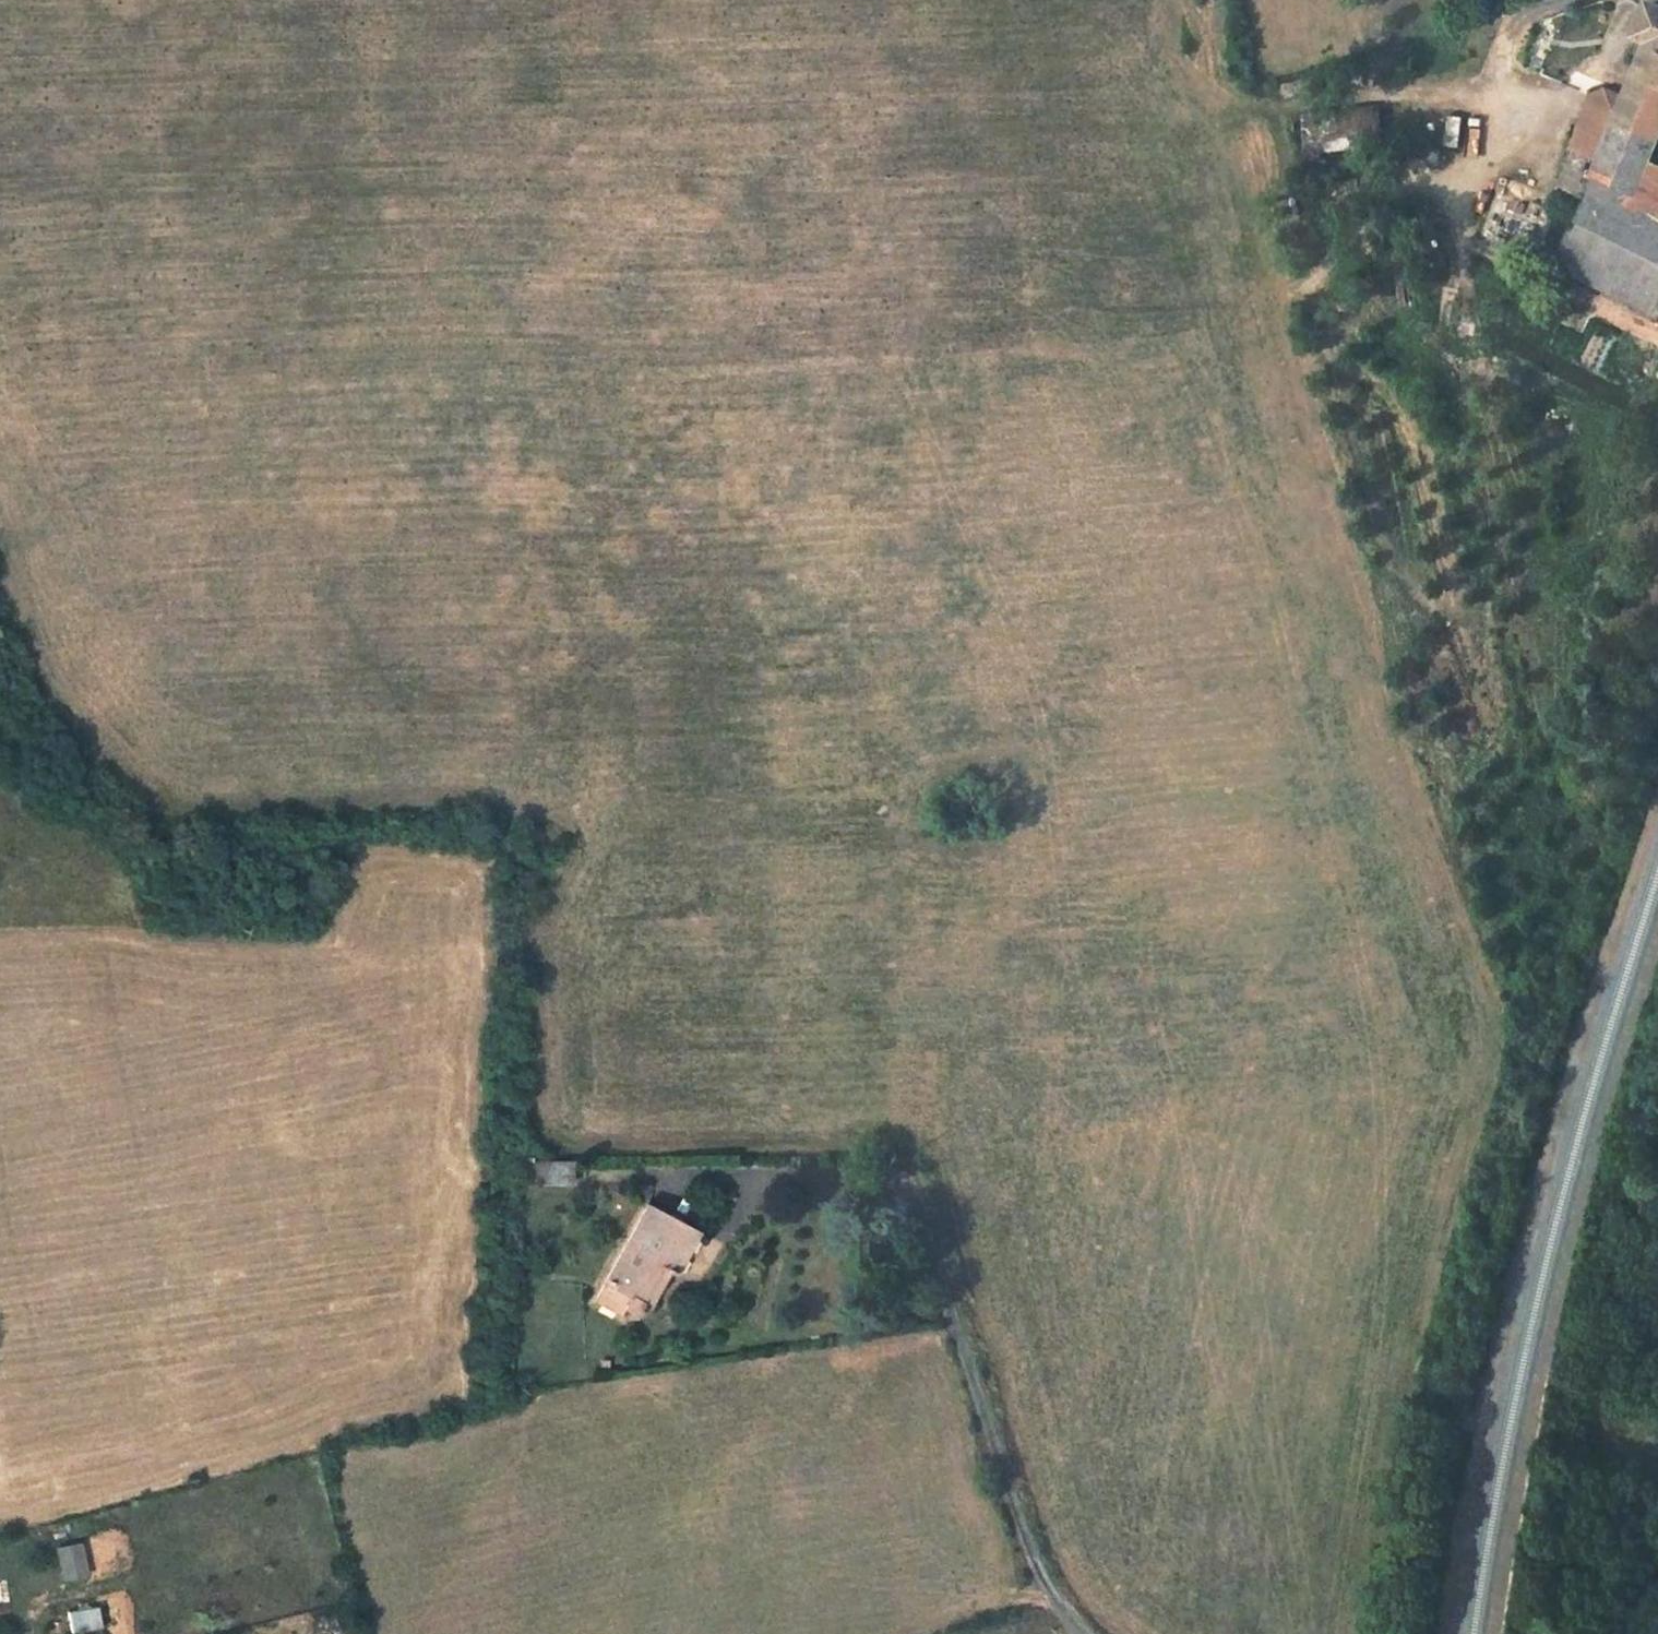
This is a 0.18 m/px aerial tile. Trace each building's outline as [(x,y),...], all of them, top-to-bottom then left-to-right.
[(1644,2),(1627,37),(1644,47),(1628,83),(1657,93),(1657,8),(1644,2)] [(1584,181),(1593,185),(1563,248),(1657,295),(1657,164),(1648,159),(1657,136),(1657,93),(1628,83),(1621,97),(1594,159),(1584,181)] [(1594,159),(1621,97),(1603,91),(1590,97),(1569,146),(1594,159)] [(1379,149),(1377,109),(1296,114),(1299,154),(1379,149)] [(1632,300),(1656,312),(1657,309),(1657,295),(1563,248),(1556,261),(1596,281),(1632,300)] [(695,1230),(647,1205),(596,1300),(621,1313),(623,1308),(628,1311),(629,1311),(630,1311),(632,1311),(633,1311),(634,1310),(635,1310),(636,1309),(637,1309),(637,1308),(638,1307),(639,1306),(639,1305),(639,1304),(639,1303),(639,1300),(657,1266),(672,1275),(695,1230)] [(86,1575),(79,1542),(57,1547),(64,1579),(86,1575)] [(97,1606),(67,1612),(71,1633),(102,1627),(97,1606)]
